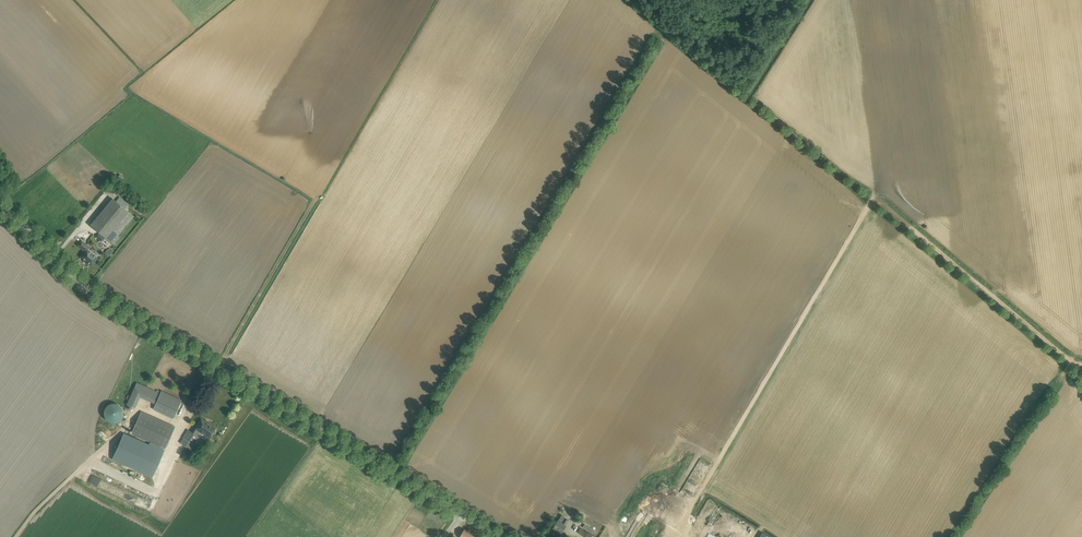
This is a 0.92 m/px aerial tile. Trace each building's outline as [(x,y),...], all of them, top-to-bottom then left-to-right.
[(90,225),(114,244),(119,237),(117,236),(135,215),(113,197),(90,225)] [(77,245),(85,252),(81,257),(91,266),(98,258),(87,249),(89,247),(81,240),(77,245)] [(137,383),(127,404),(134,407),(139,397),(155,404),(153,408),(174,418),(182,400),(162,390),(160,394),(137,383)] [(102,421),(119,422),(121,405),(104,403),(102,421)] [(124,432),(111,461),(152,479),(165,450),(164,449),(164,448),(165,449),(165,448),(169,439),(172,432),(173,430),(175,426),(141,411),(131,433),(131,434),(150,442),(149,443),(130,435),(131,434),(124,432)] [(205,423),(205,422),(201,420),(193,433),(188,429),(182,438),(193,445),(199,436),(197,435),(200,431),(208,435),(210,432),(212,433),(215,428),(210,425),(209,426),(205,423)] [(554,528),(561,533),(569,521),(565,519),(562,523),(558,521),(554,528)] [(583,527),(593,533),(595,530),(585,524),(583,527)] [(578,533),(586,536),(596,536),(581,528),(578,533)] [(465,529),(460,536),(478,536),(465,529)]
